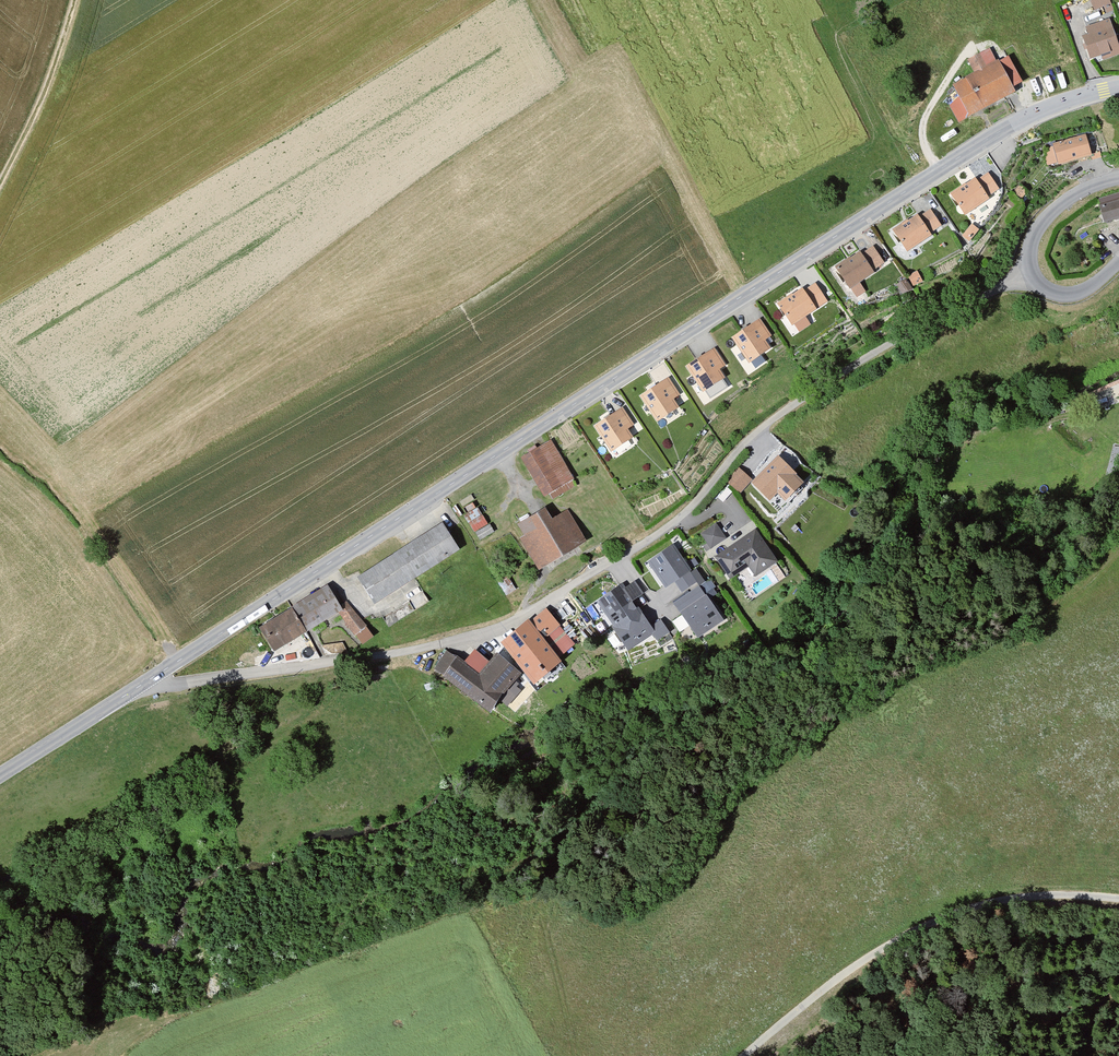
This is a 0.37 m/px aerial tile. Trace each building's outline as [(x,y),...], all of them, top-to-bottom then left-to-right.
[(1111,0),(1092,0),(1096,10),(1105,6),(1107,12),(1115,9),(1111,0)] [(1111,16),(1087,25),(1090,33),(1083,35),(1092,58),(1102,55),(1104,59),(1118,54),(1118,38),(1111,16)] [(998,60),(991,47),(968,59),(975,72),(953,83),(959,94),(950,104),(961,123),(971,117),(970,114),(1016,90),(1014,85),(1023,80),(1009,54),(998,60)] [(1093,153),(1087,132),(1054,142),(1060,163),(1093,153)] [(977,176),(951,192),(965,214),(1002,190),(990,171),(979,178),(977,176)] [(1030,190),(1022,183),(1015,190),(1023,197),(1030,190)] [(1101,204),(1107,223),(1118,220),(1118,198),(1101,204)] [(918,212),(895,229),(910,250),(944,225),(931,207),(921,215),(918,212)] [(861,250),(837,265),(851,287),(887,264),(875,246),(863,253),(861,250)] [(804,286),(778,303),(793,325),(829,301),(817,283),(806,290),(804,286)] [(773,336),(761,317),(731,337),(749,364),(773,348),(768,339),(773,336)] [(729,364),(716,345),(688,364),(705,391),(728,376),(723,369),(729,364)] [(680,393),(669,376),(641,394),(658,421),(681,406),(675,396),(680,393)] [(637,424),(624,405),(594,424),(613,452),(636,436),(630,428),(637,424)] [(577,478),(552,439),(522,457),(546,497),(577,478)] [(778,457),(752,484),(769,501),(776,494),(785,503),(804,483),(778,457)] [(752,479),(738,467),(726,481),(740,493),(752,479)] [(553,517),(546,505),(518,522),(525,533),(520,536),(539,568),(587,540),(568,508),(553,517)] [(495,529),(484,512),(469,521),(479,538),(495,529)] [(461,548),(443,520),(358,576),(376,603),(461,548)] [(726,537),(717,522),(702,532),(708,541),(704,544),(707,549),(726,537)] [(779,558),(757,526),(716,555),(732,578),(749,567),(755,575),(779,558)] [(675,545),(648,562),(666,588),(674,583),(690,572),(692,571),(675,545)] [(699,584),(690,572),(674,583),(683,596),(699,584)] [(341,601),(327,582),(260,628),(276,651),(338,608),(361,642),(372,634),(347,598),(341,601)] [(623,584),(597,602),(628,648),(655,630),(653,626),(635,601),(644,595),(635,582),(625,589),(623,584)] [(683,596),(673,603),(698,639),(725,621),(699,584),(683,596)] [(558,625),(547,611),(504,644),(533,681),(540,676),(543,680),(552,673),(549,669),(577,647),(569,636),(574,632),(565,620),(558,625)] [(662,620),(653,626),(655,630),(661,639),(671,633),(662,620)] [(466,664),(446,648),(430,669),(492,716),(525,672),(497,652),(490,661),(476,650),(466,664)]
